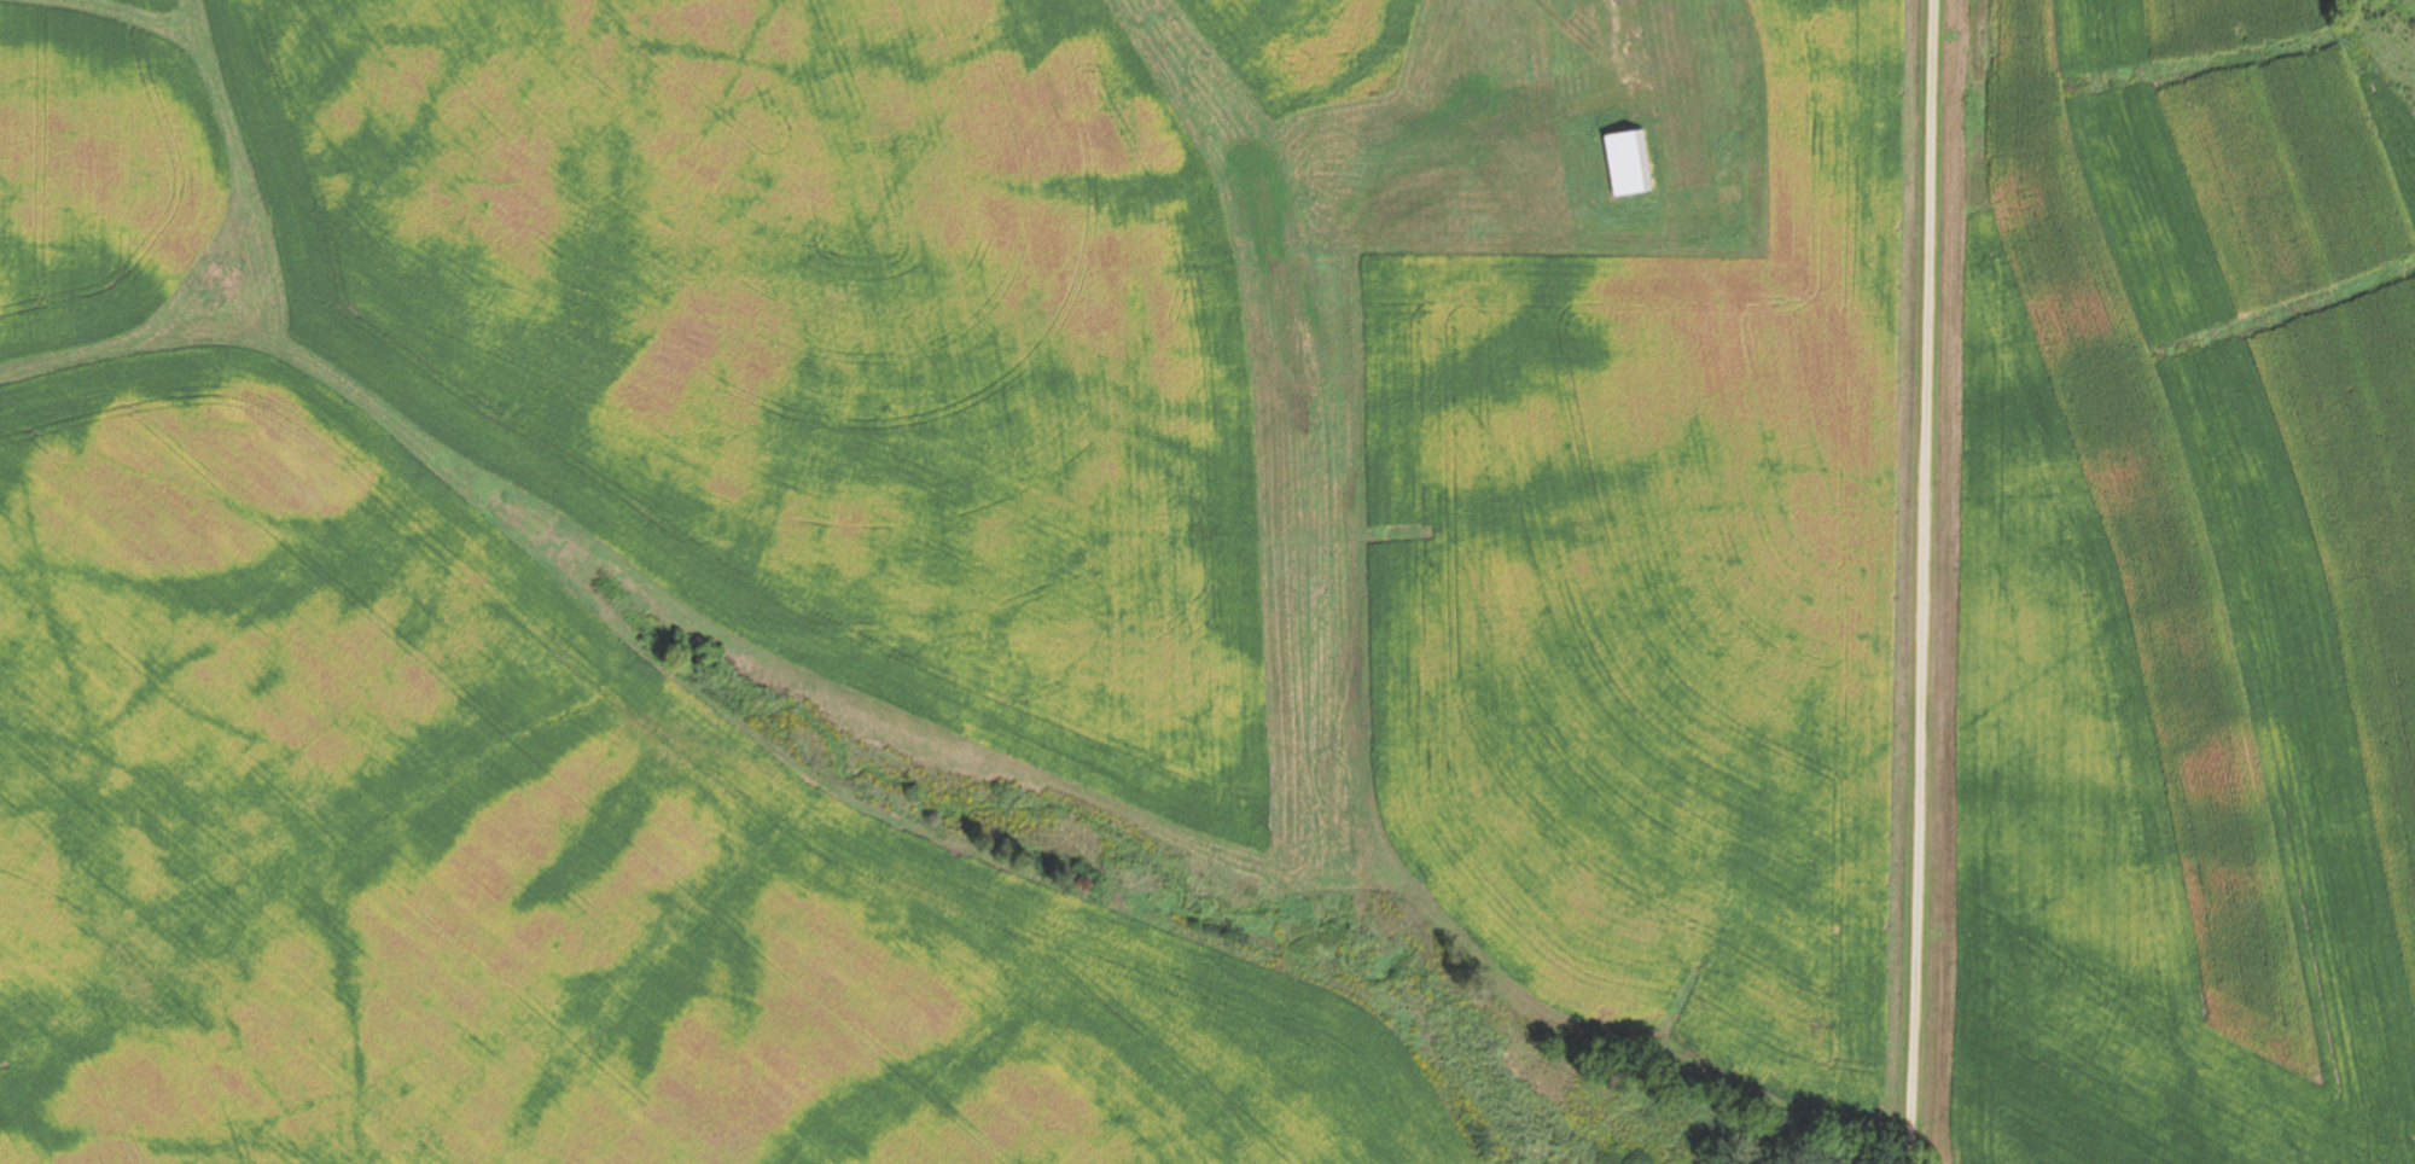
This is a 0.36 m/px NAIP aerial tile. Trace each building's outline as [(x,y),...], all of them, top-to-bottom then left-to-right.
[(1650,192),(1642,132),(1601,137),(1609,198),(1650,192)]
